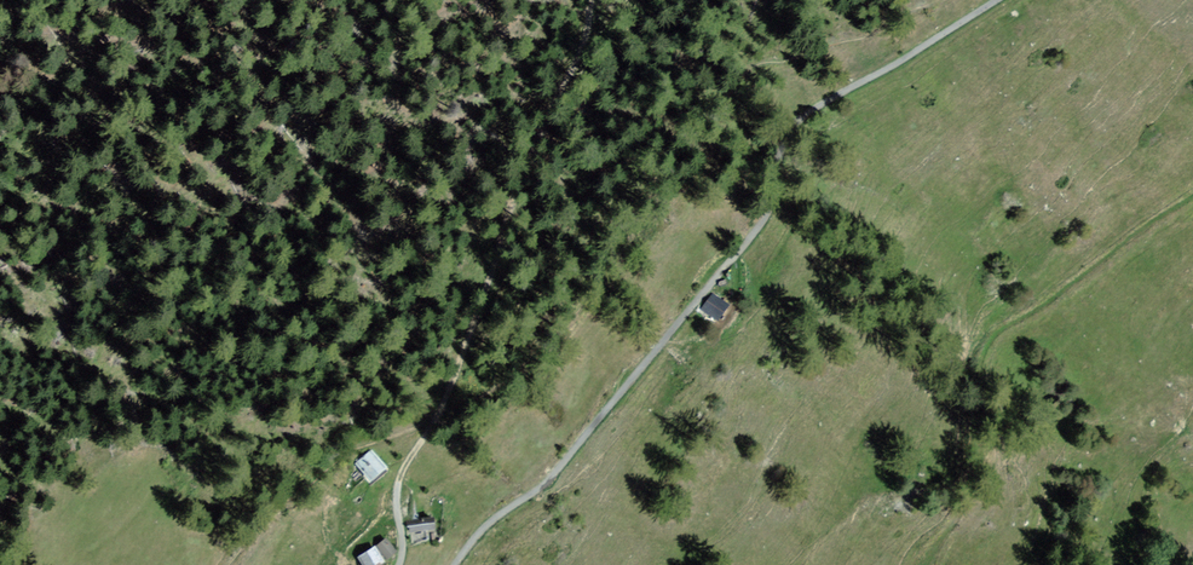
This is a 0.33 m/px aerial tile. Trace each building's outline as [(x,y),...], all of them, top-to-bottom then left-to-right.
[(735,305),(715,293),(705,309),(725,321),(735,305)] [(376,448),(360,461),(376,482),(392,469),(376,448)] [(439,515),(414,516),(414,528),(440,527),(439,515)] [(390,536),(381,544),(395,560),(404,551),(390,536)] [(362,556),(368,564),(386,564),(392,561),(381,544),(362,556)]
